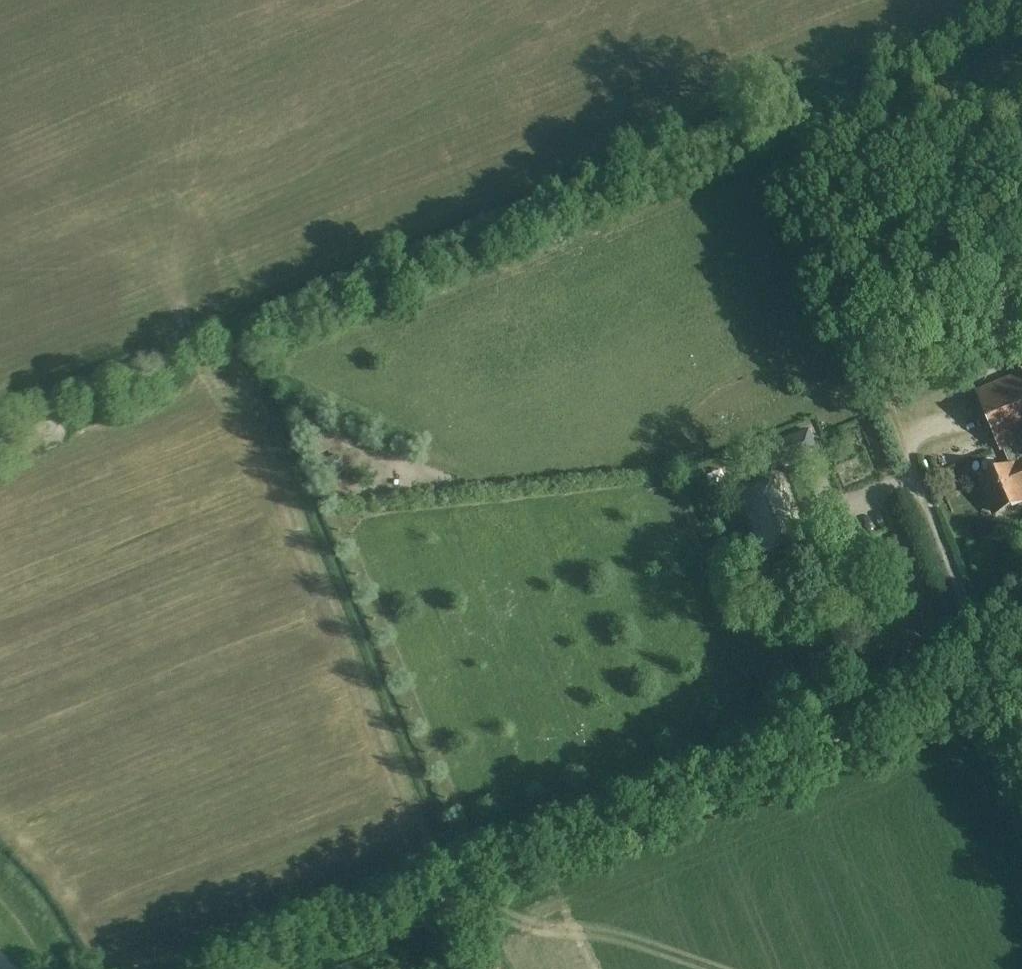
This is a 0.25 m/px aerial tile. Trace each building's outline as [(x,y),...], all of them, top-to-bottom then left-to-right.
[(976,391),(1000,449),(1002,448),(1010,467),(981,479),(995,513),(1021,502),(1021,461),(1020,462),(1019,459),(1021,458),(1021,372),(976,391)] [(815,452),(806,430),(762,448),(771,470),(815,452)] [(778,480),(740,497),(763,552),(801,536),(778,480)]
